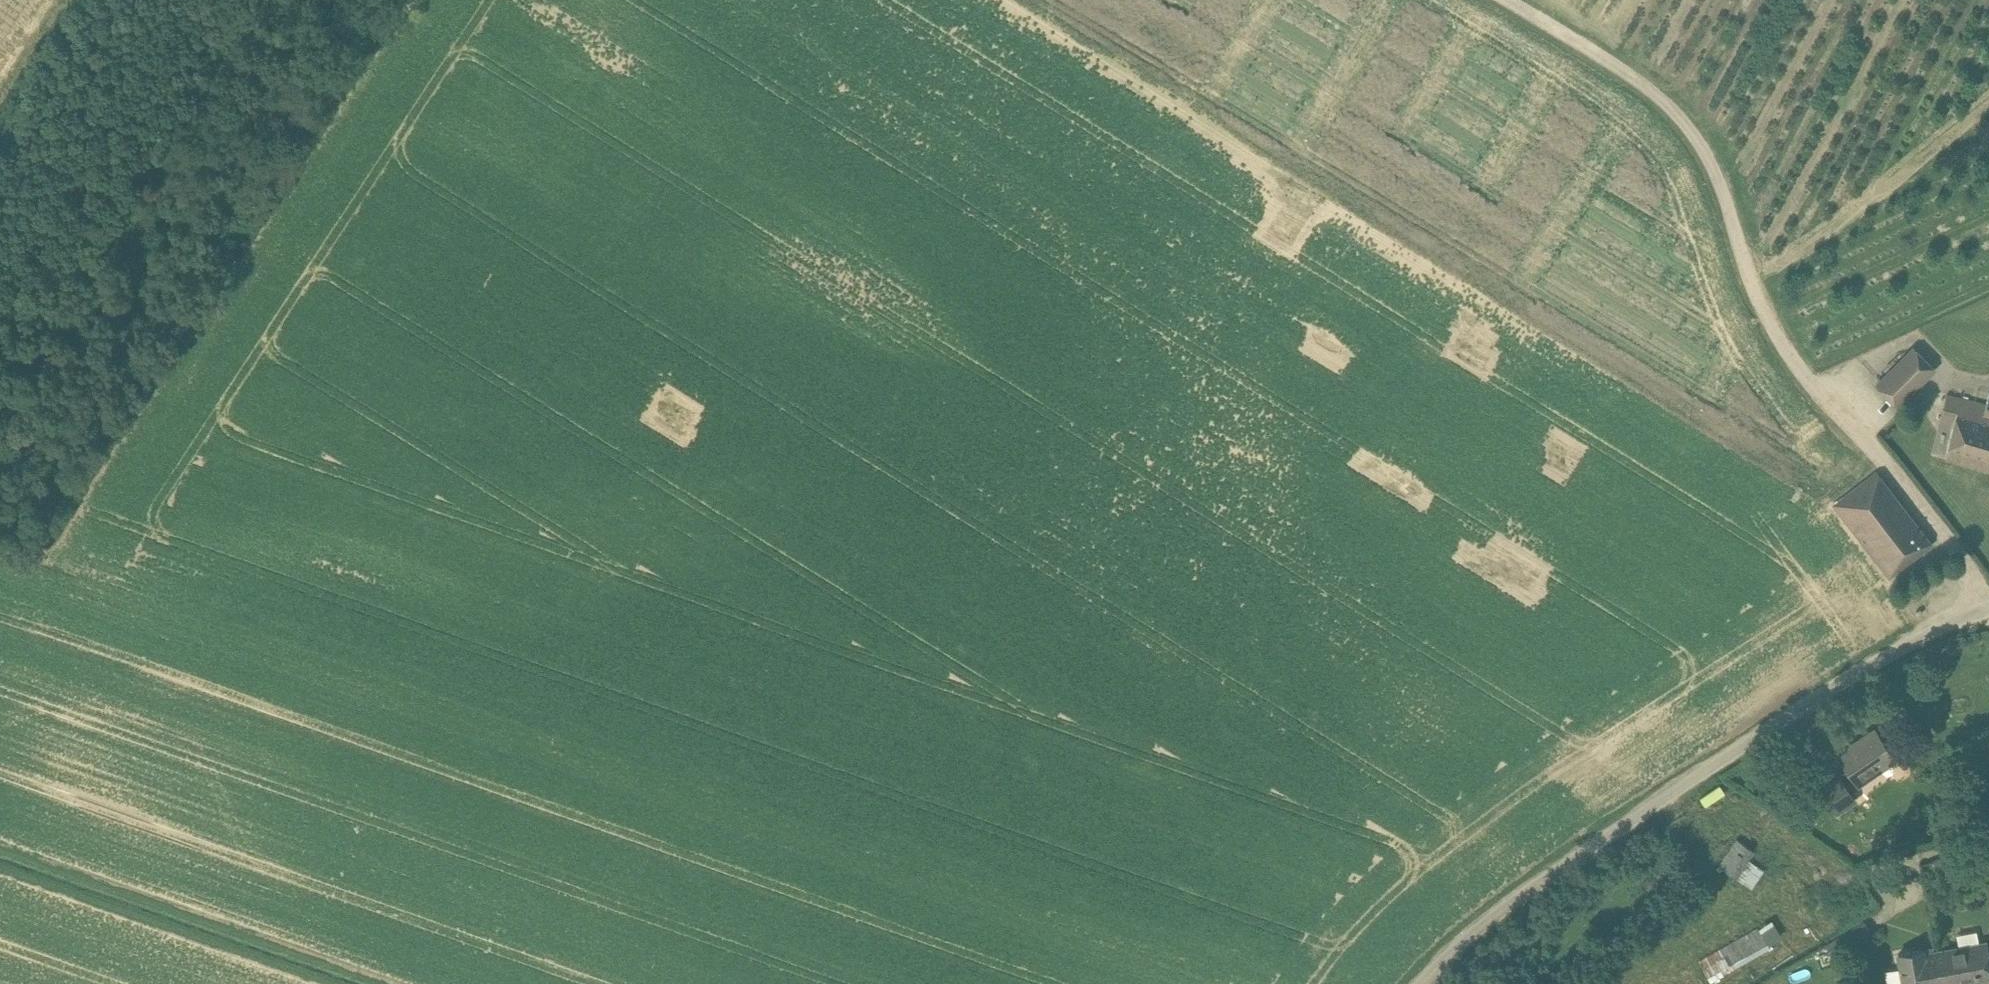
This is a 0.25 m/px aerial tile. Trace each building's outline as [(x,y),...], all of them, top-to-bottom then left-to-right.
[(1914,347),(1877,384),(1898,405),(1935,369),(1914,347)] [(1986,406),(1946,394),(1941,419),(1954,422),(1947,457),(1988,470),(1988,394),(1986,406)] [(1879,474),(1837,506),(1888,572),(1929,540),(1879,474)] [(1847,769),(1837,776),(1837,775),(1820,786),(1838,812),(1855,801),(1847,791),(1857,784),(1858,785),(1881,769),(1880,766),(1893,757),(1885,746),(1874,730),(1858,741),(1860,744),(1840,758),(1847,769)] [(1719,867),(1735,878),(1751,889),(1764,868),(1749,858),(1753,852),(1736,841),(1719,867)] [(1773,942),(1783,935),(1773,920),(1762,927),(1773,942)] [(1699,962),(1709,980),(1768,946),(1758,928),(1699,962)] [(1988,980),(1988,944),(1988,942),(1925,953),(1924,949),(1899,953),(1904,983),(1964,983),(1988,980)]
